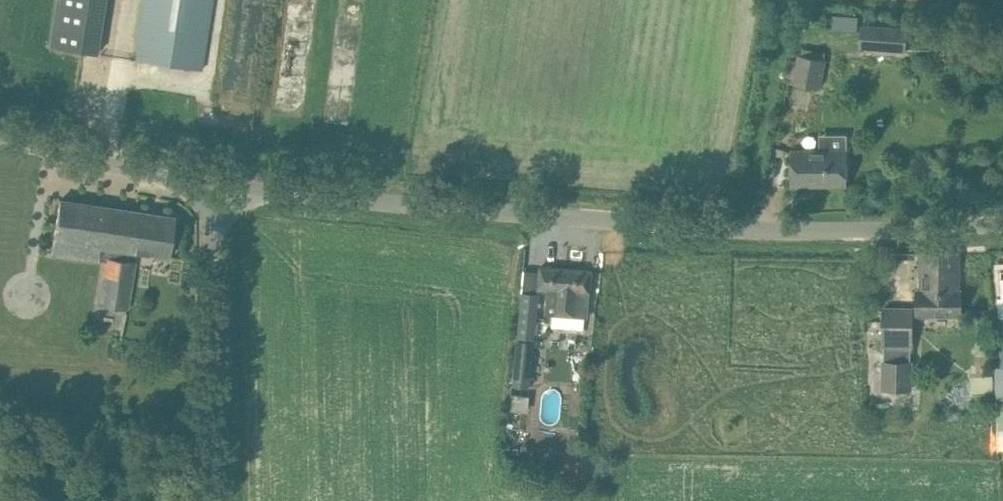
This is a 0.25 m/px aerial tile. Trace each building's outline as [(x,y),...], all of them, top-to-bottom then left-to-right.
[(49,45),(96,53),(105,0),(56,0),(49,45)] [(139,39),(136,59),(201,69),(212,0),(145,0),(139,39)] [(856,31),(856,22),(841,21),(840,30),(856,31)] [(860,48),(906,52),(909,28),(862,25),(860,48)] [(915,28),(914,37),(926,37),(926,29),(915,28)] [(819,88),(825,59),(799,54),(793,83),(819,88)] [(829,149),(791,149),(791,185),(847,185),(847,134),(829,134),(829,149)] [(59,200),(56,219),(51,253),(105,261),(98,305),(107,306),(127,309),(135,261),(127,260),(129,250),(169,256),(175,217),(59,200)] [(958,290),(959,252),(921,252),(921,290),(917,290),(917,314),(961,314),(961,310),(961,290),(958,290)] [(546,313),(559,315),(588,317),(590,292),(590,290),(592,270),(541,266),(539,286),(539,288),(548,288),(546,313)] [(523,291),(518,338),(534,340),(534,338),(539,293),(523,291)] [(883,388),(912,389),(913,361),(909,361),(909,350),(912,350),(912,309),(884,308),(883,328),(883,350),(884,350),(884,362),(883,362),(883,388)] [(518,338),(514,385),(530,387),(530,386),(531,369),(533,352),(534,340),(518,338)] [(978,375),(973,375),(974,392),(996,392),(995,375),(990,375),(988,342),(976,343),(978,375)]
